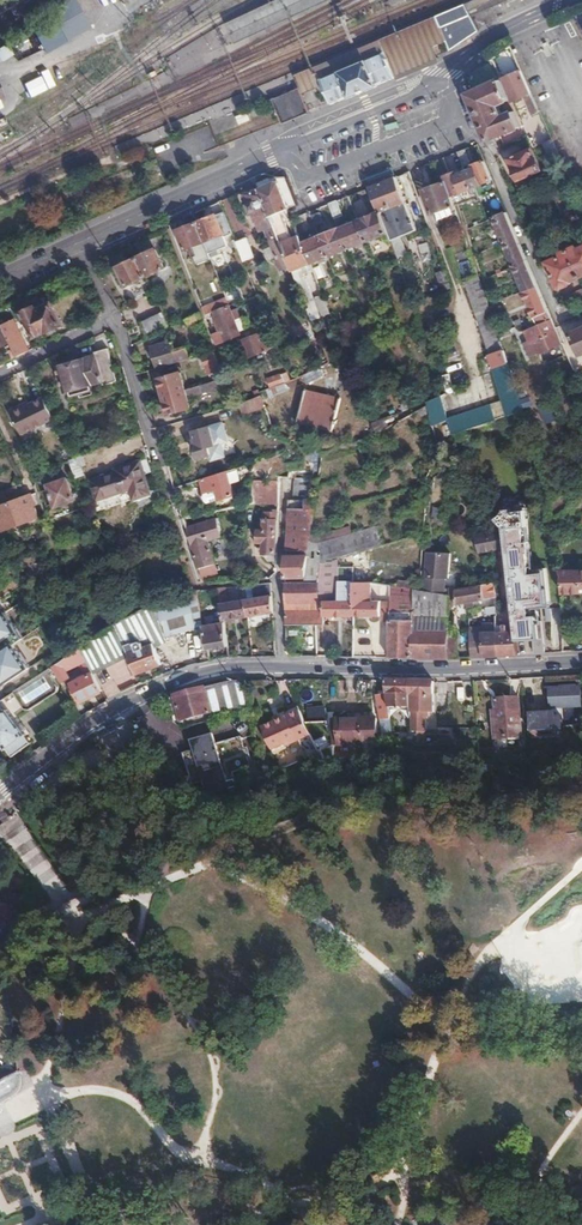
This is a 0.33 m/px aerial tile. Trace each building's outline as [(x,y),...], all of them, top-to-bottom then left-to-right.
[(75,0),(74,0),(30,27),(39,41),(61,27),(71,42),(93,29),(75,0)] [(227,25),(236,44),(330,0),(280,0),(227,25)] [(296,76),(298,81),(318,73),(382,45),(403,36),(409,34),(415,31),(423,28),(438,22),(466,10),(467,12),(497,0),(478,0),(296,76)] [(483,25),(500,19),(496,7),(478,13),(483,25)] [(438,22),(447,43),(451,51),(465,39),(477,30),(469,15),(467,12),(466,10),(438,22)] [(447,43),(438,22),(423,28),(415,31),(409,34),(403,36),(382,45),(394,77),(400,75),(416,68),(438,59),(437,56),(434,49),(447,43)] [(331,105),(347,98),(348,100),(375,88),(374,86),(395,77),(394,77),(382,45),(318,73),(321,79),(323,86),(331,105)] [(521,69),(501,78),(511,102),(512,104),(525,98),(533,95),(521,69)] [(321,79),(318,73),(298,81),(297,81),(300,87),(303,94),(306,93),(323,86),(321,79)] [(469,92),(488,137),(491,138),(522,125),(516,112),(505,116),(500,106),(511,102),(501,78),(469,92)] [(277,111),(279,117),(307,105),(303,94),(300,87),(272,99),(277,111)] [(541,115),(533,95),(525,98),(534,118),(541,115)] [(307,105),(279,117),(283,125),(311,113),(307,105)] [(240,125),(252,120),(248,109),(235,114),(240,125)] [(551,161),(560,157),(553,142),(545,145),(551,161)] [(519,179),(542,169),(532,147),(509,158),(519,179)] [(462,150),(458,152),(463,165),(468,164),(462,150)] [(474,167),(465,171),(472,186),(475,185),(492,178),(484,159),(473,165),(474,167)] [(371,184),(395,175),(390,162),(366,172),(371,184)] [(410,169),(404,171),(435,255),(441,253),(438,246),(415,184),(410,169)] [(456,172),(444,175),(446,179),(451,195),(472,186),(465,171),(457,174),(456,172)] [(257,182),(259,187),(272,182),(270,175),(257,182)] [(370,185),(378,210),(393,205),(395,210),(403,207),(401,201),(405,200),(395,175),(371,184),(370,185)] [(278,182),(288,206),(293,195),(286,178),(278,182)] [(451,195),(446,179),(425,187),(434,212),(455,205),(451,195)] [(291,267),(309,260),(301,240),(293,220),(288,206),(278,182),(277,180),(272,182),(259,187),(271,215),(291,265),(291,267)] [(282,268),(291,265),(271,215),(259,187),(246,192),(250,203),(249,204),(251,211),(253,210),(257,220),(258,220),(262,228),(265,227),(267,231),(271,230),(273,238),(270,239),(282,268)] [(329,205),(334,218),(343,215),(338,201),(329,205)] [(380,213),(386,229),(389,237),(396,235),(401,233),(392,209),(380,213)] [(234,233),(224,210),(198,221),(205,240),(224,233),(225,236),(234,233)] [(310,213),(315,227),(323,224),(318,210),(310,213)] [(358,218),(366,237),(386,229),(380,213),(378,210),(358,218)] [(417,227),(411,210),(403,212),(409,230),(417,227)] [(506,211),(494,216),(504,241),(517,236),(506,211)] [(347,245),(366,237),(358,218),(339,225),(347,245)] [(205,240),(198,221),(178,229),(186,248),(190,246),(194,256),(196,255),(199,261),(212,257),(205,240)] [(326,253),(347,245),(339,225),(318,234),(326,253)] [(530,235),(537,249),(548,244),(542,230),(540,231),(538,228),(531,231),(532,234),(530,235)] [(309,260),(326,253),(318,234),(301,240),(309,260)] [(433,270),(419,234),(407,239),(421,275),(433,270)] [(389,237),(409,291),(416,288),(396,235),(389,237)] [(244,260),(254,256),(247,236),(237,240),(244,260)] [(517,236),(504,241),(514,265),(527,260),(522,247),(517,236)] [(578,247),(577,245),(560,252),(561,255),(548,261),(558,286),(562,288),(568,285),(568,281),(581,275),(581,246),(578,247)] [(155,247),(137,255),(146,275),(164,267),(155,247)] [(146,275),(137,255),(119,263),(128,283),(146,275)] [(464,277),(472,274),(468,260),(460,263),(464,277)] [(527,260),(514,265),(525,289),(525,291),(538,285),(527,260)] [(435,270),(442,288),(452,285),(445,266),(435,270)] [(505,350),(503,344),(482,284),(479,276),(464,281),(491,354),(493,354),(505,350)] [(570,294),(574,302),(581,299),(581,289),(570,294)] [(328,309),(322,294),(316,297),(322,312),(328,309)] [(227,296),(202,306),(204,311),(205,314),(216,310),(230,304),(227,296)] [(63,326),(52,303),(37,310),(35,307),(24,312),(35,337),(45,332),(46,334),(63,326)] [(224,333),(214,337),(217,342),(241,333),(230,304),(216,310),(224,333)] [(447,331),(439,311),(425,317),(433,337),(432,338),(438,352),(437,353),(444,368),(442,369),(451,389),(464,383),(456,363),(458,362),(451,347),(453,346),(446,332),(447,331)] [(140,323),(147,338),(170,327),(163,312),(140,323)] [(204,321),(201,312),(187,318),(191,327),(204,321)] [(552,319),(526,330),(530,341),(528,342),(534,355),(563,343),(556,325),(552,319)] [(580,353),(581,352),(581,326),(571,331),(580,353)] [(4,329),(0,331),(0,346),(10,341),(8,337),(4,329)] [(243,339),(250,357),(276,347),(270,332),(266,334),(265,331),(243,339)] [(17,356),(27,352),(18,332),(8,337),(10,341),(17,356)] [(152,347),(157,367),(182,360),(181,356),(177,357),(173,341),(152,347)] [(95,357),(58,368),(66,391),(103,380),(104,384),(117,380),(107,348),(94,352),(95,357)] [(214,373),(216,381),(226,378),(225,375),(216,350),(198,355),(202,369),(207,368),(209,374),(214,373)] [(509,362),(505,350),(493,354),(497,365),(509,362)] [(233,366),(228,353),(221,356),(226,369),(233,366)] [(494,366),(503,391),(518,387),(509,362),(497,365),(494,366)] [(318,369),(303,375),(306,384),(322,378),(318,369)] [(286,372),(267,378),(272,396),(292,390),(286,372)] [(159,378),(164,396),(180,391),(186,390),(181,373),(159,378)] [(218,388),(229,385),(226,378),(216,381),(218,388)] [(188,388),(190,397),(216,392),(214,383),(188,388)] [(180,391),(164,396),(169,414),(191,408),(186,390),(180,391)] [(334,430),(340,398),(305,391),(299,422),(334,430)] [(453,419),(461,434),(474,426),(512,406),(503,391),(477,405),(453,419)] [(53,417),(43,395),(25,404),(24,402),(9,409),(21,433),(53,417)] [(261,396),(245,402),(250,414),(266,408),(261,396)] [(440,424),(453,419),(445,399),(431,404),(440,424)] [(556,411),(552,399),(541,402),(545,415),(556,411)] [(376,432),(392,423),(390,415),(372,422),(376,432)] [(215,446),(209,427),(194,431),(198,444),(195,446),(199,458),(212,455),(210,447),(215,446)] [(76,479),(87,475),(80,457),(69,461),(76,479)] [(154,490),(141,458),(117,468),(118,471),(94,480),(101,499),(133,486),(137,497),(154,490)] [(228,471),(201,480),(205,493),(218,489),(221,499),(236,494),(228,471)] [(319,497),(320,477),(294,477),(293,499),(305,499),(305,498),(319,498),(319,497)] [(50,488),(42,491),(48,506),(56,503),(57,507),(76,500),(68,478),(49,485),(50,488)] [(278,498),(278,482),(252,482),(254,503),(257,503),(278,498)] [(0,505),(0,519),(36,506),(32,494),(0,505)] [(305,509),(317,509),(319,498),(305,498),(305,499),(305,509)] [(277,560),(277,555),(277,532),(278,508),(264,508),(264,516),(268,515),(268,519),(267,519),(266,529),(261,530),(261,542),(266,542),(266,552),(268,552),(268,556),(271,560),(277,560)] [(293,520),(315,520),(317,509),(305,509),(288,509),(288,525),(290,525),(293,520)] [(212,511),(183,517),(187,531),(189,537),(207,533),(217,530),(212,511)] [(490,537),(496,527),(481,519),(476,529),(490,537)] [(289,553),(309,552),(311,539),(315,520),(293,520),(290,525),(288,525),(289,553)] [(320,541),(324,560),(362,551),(359,535),(352,537),(350,527),(330,531),(331,538),(320,541)] [(504,542),(506,543),(505,531),(496,527),(490,537),(503,545),(504,542)] [(512,546),(517,537),(505,531),(506,543),(512,546)] [(207,533),(189,537),(198,568),(216,563),(207,533)] [(287,575),(306,575),(306,573),(309,552),(289,553),(289,555),(287,555),(287,575)] [(426,590),(450,594),(451,589),(446,588),(445,576),(450,577),(450,553),(428,552),(426,590)] [(537,653),(545,652),(546,630),(547,574),(538,574),(535,554),(507,559),(509,576),(516,654),(537,653)] [(507,655),(516,654),(509,576),(507,559),(504,559),(507,579),(501,580),(502,580),(505,630),(507,655)] [(558,570),(559,574),(563,592),(581,592),(581,588),(581,569),(558,570)] [(325,624),(325,615),(325,600),(319,600),(319,595),(319,580),(286,581),(287,618),(287,624),(325,624)] [(335,580),(319,580),(319,595),(332,595),(335,593),(335,586),(335,580)] [(380,620),(390,620),(390,619),(390,601),(368,600),(369,580),(354,581),(355,615),(380,615),(380,620)] [(325,615),(355,615),(354,581),(340,581),(340,585),(340,600),(325,600),(325,615)] [(456,602),(496,597),(494,582),(457,588),(456,602)] [(247,614),(274,610),(272,583),(244,585),(245,600),(246,611),(247,614)] [(229,602),(227,587),(218,587),(221,603),(229,602)] [(440,658),(448,658),(449,609),(450,594),(426,590),(414,587),(413,619),(390,619),(390,620),(390,657),(440,658)] [(154,605),(164,636),(196,626),(186,594),(154,605)] [(224,618),(247,614),(246,611),(245,600),(229,602),(221,603),(224,618)] [(156,642),(165,638),(164,636),(154,605),(154,603),(151,604),(120,622),(132,651),(156,642)] [(30,611),(0,630),(0,665),(38,641),(29,626),(37,621),(30,611)] [(563,619),(563,637),(574,637),(575,620),(563,619)] [(81,648),(95,676),(133,654),(132,651),(120,622),(115,624),(101,632),(81,648)] [(217,647),(229,646),(224,622),(203,625),(207,648),(217,646),(217,647)] [(498,655),(507,655),(505,630),(496,631),(498,655)] [(484,656),(498,655),(496,631),(483,631),(484,656)] [(163,662),(156,642),(132,651),(133,654),(136,660),(133,662),(138,673),(163,662)] [(81,700),(102,689),(100,684),(95,676),(81,648),(61,661),(54,666),(62,682),(71,678),(68,671),(81,665),(85,676),(72,683),(81,700)] [(214,720),(252,710),(250,701),(246,680),(230,680),(205,687),(214,720)] [(23,688),(19,681),(0,693),(0,703),(7,698),(23,688)] [(389,681),(386,681),(387,694),(388,707),(409,705),(407,682),(389,681)] [(414,682),(407,682),(409,705),(410,728),(416,728),(417,732),(428,732),(427,718),(430,718),(430,713),(435,713),(433,682),(414,682)] [(32,687),(30,683),(23,688),(7,698),(11,703),(21,698),(25,704),(34,698),(29,690),(32,687)] [(551,711),(530,713),(530,732),(532,732),(532,737),(556,735),(556,730),(562,729),(560,706),(578,705),(577,687),(573,687),(573,686),(558,687),(559,688),(548,689),(550,707),(551,707),(551,711)] [(169,697),(168,697),(175,723),(184,729),(214,720),(205,687),(169,697)] [(388,707),(387,694),(378,695),(380,719),(389,718),(388,707)] [(495,699),(495,711),(496,737),(520,737),(518,698),(495,699)] [(316,705),(305,710),(310,720),(321,715),(316,705)] [(64,715),(69,724),(79,716),(75,706),(64,715)] [(274,717),(276,722),(301,712),(299,707),(274,717)] [(5,748),(6,746),(12,755),(31,742),(27,735),(28,735),(11,708),(4,713),(0,708),(0,740),(5,748)] [(306,759),(318,753),(307,726),(301,712),(276,722),(261,728),(272,753),(298,742),(306,759)] [(376,738),(376,719),(333,717),(332,744),(362,745),(363,741),(368,741),(376,738)] [(245,718),(234,718),(234,731),(245,731),(245,718)] [(250,768),(242,737),(216,744),(213,734),(191,740),(194,751),(184,753),(192,784),(202,781),(206,796),(236,788),(232,773),(250,768)] [(28,928),(0,891),(0,944),(28,928)] [(10,1064),(0,1069),(0,1104),(11,1098),(15,1095),(19,1090),(22,1083),(22,1078),(19,1073),(16,1074),(10,1064)]
